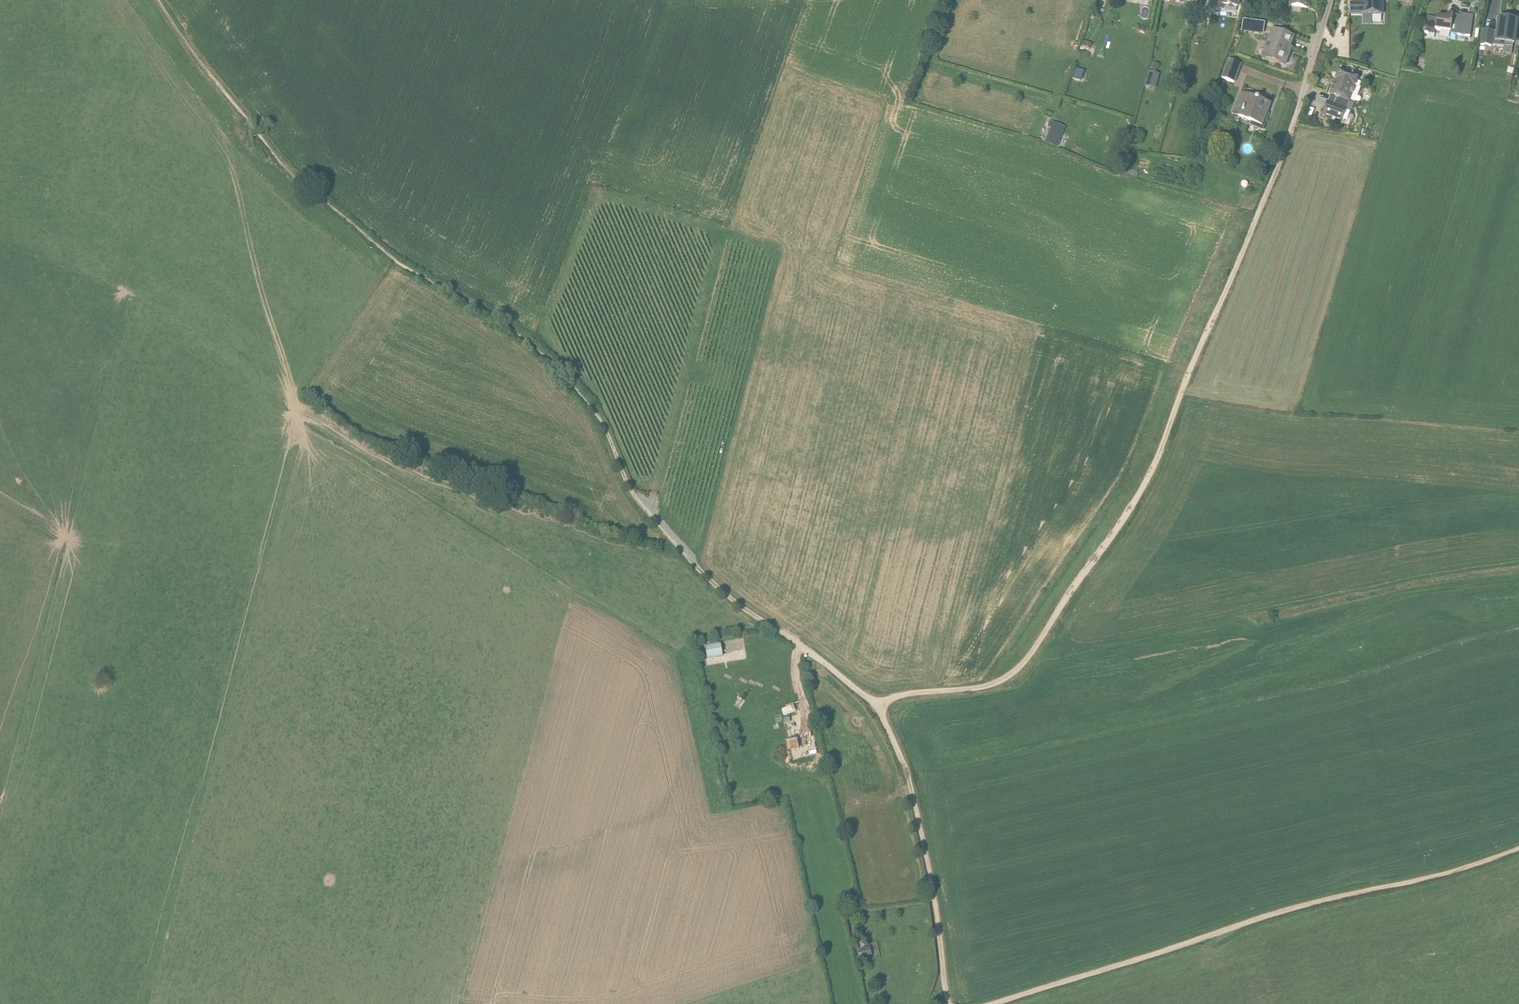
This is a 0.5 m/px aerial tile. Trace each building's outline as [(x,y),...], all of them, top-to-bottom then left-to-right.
[(1239,0),(1214,0),(1212,8),(1224,10),(1225,6),(1238,8),(1239,0)] [(1362,4),(1349,4),(1349,14),(1362,14),(1362,15),(1382,15),(1382,0),(1362,0),(1362,4)] [(1471,36),(1472,25),(1473,15),(1461,14),(1460,17),(1453,16),(1453,14),(1447,14),(1446,17),(1437,16),(1437,18),(1427,17),(1426,27),(1425,33),(1435,34),(1436,30),(1450,32),(1450,34),(1471,36)] [(1480,44),(1480,45),(1490,46),(1490,45),(1503,47),(1504,42),(1513,42),(1516,20),(1499,18),(1497,31),(1483,30),(1480,44)] [(1302,26),(1314,28),(1315,21),(1303,19),(1302,26)] [(1262,36),(1264,26),(1253,24),(1252,34),(1262,36)] [(1294,37),(1282,32),(1272,29),(1261,56),(1285,65),(1289,54),(1286,53),(1287,48),(1289,49),(1294,37)] [(1080,46),(1090,50),(1092,44),(1084,41),(1082,40),(1080,46)] [(1242,63),(1228,58),(1221,78),(1235,83),(1242,63)] [(1077,67),(1073,78),(1082,81),(1086,71),(1077,67)] [(1350,102),(1358,77),(1339,70),(1330,94),(1338,97),(1335,104),(1327,102),(1323,113),(1342,120),(1347,109),(1346,108),(1349,101),(1350,102)] [(1154,85),(1157,75),(1149,72),(1146,83),(1154,85)] [(1271,103),(1256,98),(1255,100),(1242,95),(1243,93),(1241,92),(1232,114),(1233,114),(1235,111),(1242,114),(1240,117),(1262,126),(1267,113),(1269,114),(1270,112),(1268,111),(1271,103)] [(1046,142),(1054,122),(1049,121),(1042,140),(1046,142)] [(1058,146),(1065,126),(1054,122),(1046,142),(1058,146)] [(707,659),(723,656),(721,642),(705,645),(707,659)] [(864,957),(872,956),(870,947),(862,948),(862,950),(858,951),(859,957),(864,957)]
